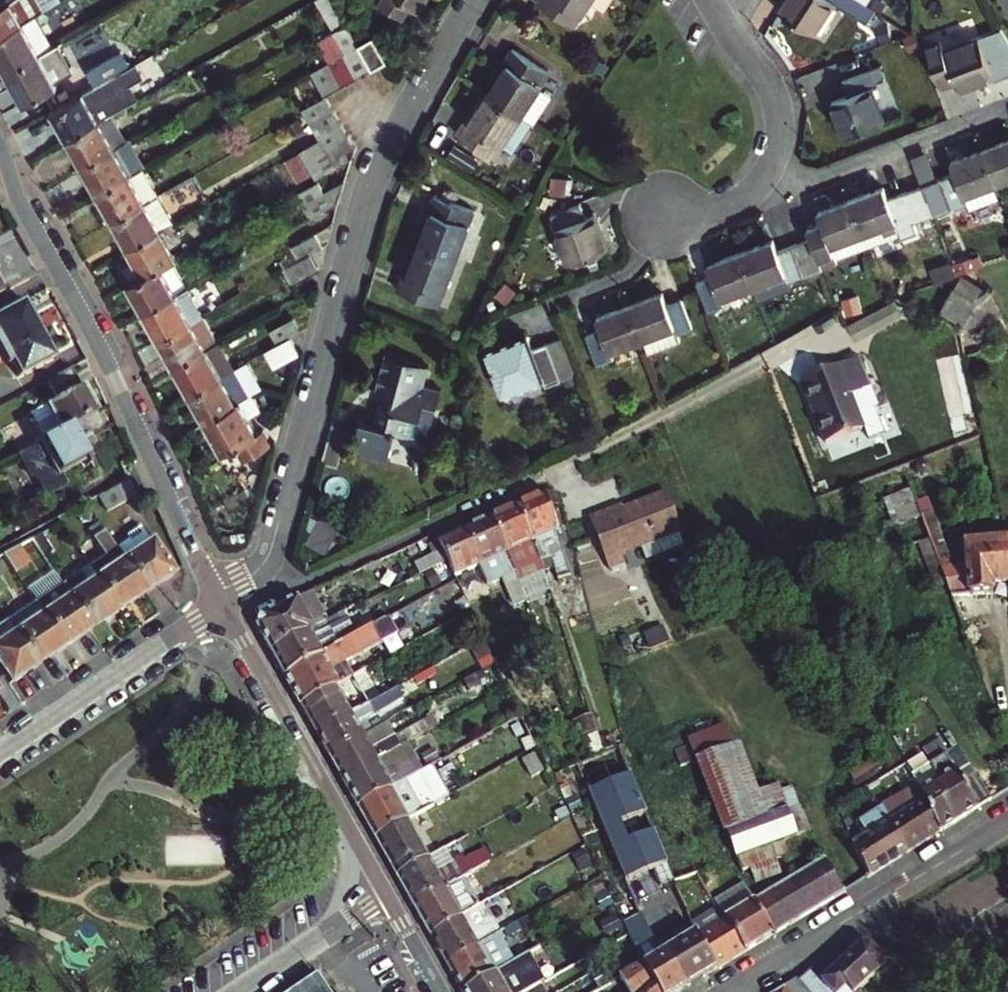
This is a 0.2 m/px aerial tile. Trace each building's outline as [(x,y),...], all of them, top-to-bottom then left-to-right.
[(46,0),(0,0),(0,26),(22,14),(46,0)] [(403,14),(412,1),(418,5),(421,0),(382,0),(403,14)] [(537,0),(574,25),(591,0),(537,0)] [(814,29),(834,0),(784,0),(780,6),(814,29)] [(858,14),(868,0),(838,0),(858,14)] [(22,14),(0,26),(0,55),(6,66),(41,47),(22,14)] [(387,56),(373,32),(357,40),(371,65),(387,56)] [(946,48),(943,40),(928,46),(942,87),(957,81),(959,87),(994,74),(981,36),(946,48)] [(58,37),(41,47),(6,66),(26,102),(60,83),(56,74),(73,64),(58,37)] [(371,65),(357,40),(343,49),(356,73),(371,65)] [(514,46),(501,65),(507,69),(491,93),(523,114),(534,121),(536,123),(557,91),(543,83),(551,71),(514,46)] [(356,73),(343,49),(327,57),(341,82),(356,73)] [(97,81),(126,65),(118,50),(88,66),(97,81)] [(341,82),(327,57),(308,68),(322,93),(325,91),(341,82)] [(890,78),(884,62),(875,65),(882,81),(890,78)] [(850,93),(835,98),(848,134),(887,119),(875,83),(882,81),(875,65),(845,76),(850,93)] [(112,109),(97,81),(81,90),(96,118),(112,109)] [(66,135),(96,118),(81,90),(50,107),(66,135)] [(325,91),(322,93),(324,95),(303,107),(310,118),(333,104),(325,91)] [(458,132),(496,156),(505,143),(515,149),(534,121),(523,114),(491,93),(474,117),(470,114),(458,132)] [(333,104),(310,118),(317,131),(341,117),(333,104)] [(96,118),(66,135),(81,162),(127,136),(112,109),(96,118)] [(341,117),(317,131),(320,134),(326,145),(349,132),(341,117)] [(448,142),(433,131),(425,143),(441,153),(448,142)] [(350,155),(354,141),(349,132),(326,145),(336,162),(350,155)] [(326,145),(320,134),(298,146),(314,175),(336,162),(326,145)] [(127,136),(81,162),(96,188),(142,163),(127,136)] [(983,147),(996,180),(1007,175),(1007,137),(983,147)] [(482,162),(458,147),(450,158),(473,174),(482,162)] [(921,182),(933,212),(966,200),(969,207),(1002,194),(996,180),(983,147),(950,159),(954,170),(921,182)] [(932,149),(916,153),(922,178),(938,175),(932,149)] [(142,163),(96,188),(112,216),(157,190),(142,163)] [(554,191),(572,194),(575,172),(557,169),(554,191)] [(314,214),(340,199),(344,176),(305,199),(314,214)] [(888,195),(883,184),(851,196),(863,231),(868,243),(885,237),(883,231),(899,226),(900,231),(902,234),(919,228),(904,189),(888,195)] [(157,226),(172,218),(157,190),(112,216),(127,243),(157,226)] [(434,194),(425,216),(431,218),(420,245),(456,259),(475,210),(434,194)] [(818,256),(835,250),(833,242),(863,231),(851,196),(818,209),(823,220),(807,226),(811,237),(818,256)] [(568,260),(606,246),(592,212),(583,215),(577,200),(548,211),(568,260)] [(157,226),(127,243),(133,254),(124,260),(123,266),(131,278),(169,256),(173,254),(157,226)] [(899,226),(883,231),(885,237),(900,231),(899,226)] [(314,249),(327,241),(319,228),(295,242),(303,255),(314,249)] [(822,265),(818,256),(811,237),(776,250),(771,238),(739,250),(752,284),(781,273),(784,279),(822,265)] [(438,305),(456,259),(420,245),(411,271),(405,268),(397,290),(438,305)] [(320,261),(314,249),(303,255),(288,264),(294,276),(320,261)] [(752,284),(739,250),(706,263),(711,274),(696,280),(707,309),(722,304),(719,296),(752,284)] [(144,309),(186,285),(169,256),(131,278),(128,280),(144,309)] [(186,285),(144,309),(159,336),(201,313),(186,285)] [(957,289),(956,289),(955,289),(954,290),(940,314),(953,321),(961,326),(957,332),(962,335),(978,307),(991,295),(991,294),(991,293),(990,292),(986,290),(985,290),(983,293),(982,292),(981,295),(979,294),(978,296),(977,295),(975,298),(974,297),(973,299),(968,296),(957,289)] [(681,296),(666,302),(662,290),(630,302),(643,336),(648,349),(678,338),(676,332),(693,326),(681,296)] [(15,374),(51,355),(20,298),(0,308),(0,345),(15,374)] [(888,300),(843,321),(848,335),(894,314),(888,300)] [(630,302),(597,315),(601,327),(586,332),(597,362),(616,356),(612,348),(643,336),(630,302)] [(292,334),(302,328),(292,311),(268,325),(277,342),(292,334)] [(201,313),(159,336),(174,363),(216,339),(201,313)] [(525,333),(483,348),(499,391),(541,375),(544,382),(559,376),(545,339),(531,344),(525,333)] [(277,342),(268,347),(276,362),(300,349),(292,334),(277,342)] [(216,339),(174,363),(190,391),(232,367),(216,339)] [(385,357),(375,392),(382,394),(373,427),(361,424),(356,439),(390,448),(395,433),(427,442),(439,390),(421,385),(426,369),(385,357)] [(869,388),(857,358),(799,381),(825,444),(861,429),(857,418),(849,397),(853,395),(855,399),(871,393),(869,388)] [(70,364),(47,377),(57,396),(32,409),(47,436),(59,429),(94,411),(70,364)] [(232,367),(190,391),(206,419),(240,400),(249,396),(232,367)] [(849,397),(857,418),(878,409),(871,393),(855,399),(853,395),(849,397)] [(251,394),(249,396),(240,400),(256,429),(261,427),(268,423),(251,394)] [(206,419),(222,448),(236,441),(243,454),(268,439),(261,427),(256,429),(240,400),(206,419)] [(59,429),(47,436),(20,450),(32,472),(36,470),(47,491),(65,482),(60,472),(87,457),(77,438),(101,424),(94,411),(59,429)] [(390,448),(356,439),(351,456),(385,465),(390,448)] [(125,477),(99,491),(108,507),(134,493),(125,477)] [(624,556),(621,547),(637,541),(642,554),(675,542),(670,529),(680,525),(666,487),(621,504),(619,499),(588,511),(606,563),(624,556)] [(564,527),(552,488),(544,492),(557,530),(564,527)] [(899,522),(917,515),(907,491),(890,497),(899,522)] [(557,530),(544,492),(516,505),(542,560),(551,556),(562,579),(572,574),(557,530)] [(542,560),(516,505),(490,517),(518,572),(539,563),(542,560)] [(518,572),(490,517),(465,528),(484,564),(496,558),(506,578),(511,577),(518,572)] [(70,535),(60,520),(39,531),(49,548),(70,535)] [(171,571),(142,527),(115,545),(145,589),(171,571)] [(493,583),(484,564),(465,528),(437,541),(446,561),(455,578),(470,570),(480,590),(490,585),(493,583)] [(14,569),(40,551),(29,536),(2,551),(14,569)] [(914,573),(939,564),(929,538),(829,574),(837,595),(911,567),(914,573)] [(965,545),(966,562),(939,564),(951,595),(993,592),(993,583),(1007,582),(1007,551),(1007,543),(965,545)] [(145,589),(115,545),(88,563),(118,607),(145,589)] [(455,578),(446,561),(438,565),(446,583),(455,578)] [(118,607),(88,563),(60,581),(91,625),(118,607)] [(91,625),(60,581),(34,598),(64,643),(91,625)] [(327,614),(314,591),(302,597),(314,621),(327,614)] [(302,597),(263,615),(258,625),(274,653),(317,628),(320,633),(342,620),(340,614),(353,607),(350,601),(327,614),(314,621),(302,597)] [(64,643),(34,598),(5,617),(36,662),(64,643)] [(5,617),(0,621),(0,668),(8,681),(36,662),(5,617)] [(387,618),(352,638),(287,677),(303,705),(339,685),(342,683),(334,669),(370,648),(368,645),(393,631),(387,618)] [(342,620),(320,633),(317,628),(274,653),(287,677),(352,638),(342,620)] [(376,679),(370,667),(354,676),(361,688),(376,679)] [(469,688),(487,678),(482,669),(464,680),(469,688)] [(353,712),(339,685),(303,705),(318,732),(353,712)] [(362,707),(377,699),(372,690),(357,698),(362,707)] [(362,707),(353,712),(318,732),(332,757),(367,736),(359,722),(382,708),(377,699),(362,707)] [(396,719),(390,709),(379,715),(385,725),(396,719)] [(404,780),(394,786),(359,805),(377,838),(437,804),(453,795),(446,784),(532,735),(521,713),(418,772),(404,780)] [(721,734),(715,716),(685,727),(691,745),(721,734)] [(723,733),(721,734),(691,745),(724,832),(727,831),(756,820),(723,733)] [(397,734),(374,748),(367,736),(332,757),(344,779),(379,758),(389,753),(403,745),(397,734)] [(392,759),(406,751),(403,745),(389,753),(392,759)] [(966,761),(956,746),(946,752),(955,768),(966,761)] [(903,757),(906,762),(917,785),(940,830),(992,798),(975,774),(963,781),(955,768),(946,752),(923,767),(913,751),(903,757)] [(418,772),(409,756),(395,764),(404,780),(418,772)] [(394,786),(379,758),(344,779),(359,805),(394,786)] [(589,789),(626,879),(669,862),(657,829),(631,839),(624,820),(650,810),(636,771),(589,789)] [(940,830),(917,785),(879,809),(903,853),(940,830)] [(810,829),(801,802),(756,820),(727,831),(738,859),(748,856),(758,879),(781,871),(771,843),(810,829)] [(440,810),(437,804),(377,838),(398,875),(432,855),(416,825),(440,810)] [(903,853),(879,809),(856,824),(865,840),(854,846),(854,848),(870,873),(903,853)] [(474,871),(493,860),(486,848),(467,858),(470,864),(455,873),(459,880),(474,871)] [(415,905),(449,885),(432,855),(398,875),(415,905)] [(799,917),(849,886),(838,866),(787,896),(799,917)] [(459,880),(449,885),(415,905),(431,933),(465,914),(491,899),(493,898),(486,887),(483,888),(474,871),(459,880)] [(772,887),(725,916),(728,922),(745,950),(792,921),(780,900),(772,887)] [(780,900),(792,921),(799,917),(787,896),(780,900)] [(447,963),(507,929),(491,899),(465,914),(431,933),(447,963)] [(745,950),(728,922),(699,939),(717,968),(745,950)] [(507,929),(447,963),(464,991),(498,972),(491,960),(517,945),(507,929)] [(698,938),(696,932),(666,950),(689,985),(717,968),(699,939),(698,938)] [(643,962),(646,967),(663,991),(677,991),(689,985),(666,950),(654,957),(652,954),(655,953),(647,940),(636,946),(637,949),(643,962)] [(871,946),(859,945),(821,981),(812,971),(799,984),(805,991),(843,991),(846,989),(849,991),(854,991),(887,964),(871,946)] [(643,962),(637,949),(626,955),(632,969),(643,962)] [(500,971),(498,972),(464,991),(527,991),(543,983),(547,980),(532,953),(500,971)] [(632,969),(624,973),(632,991),(663,991),(646,967),(643,962),(632,969)] [(320,979),(301,991),(329,991),(320,979)] [(527,991),(548,991),(547,991),(543,983),(527,991)]
